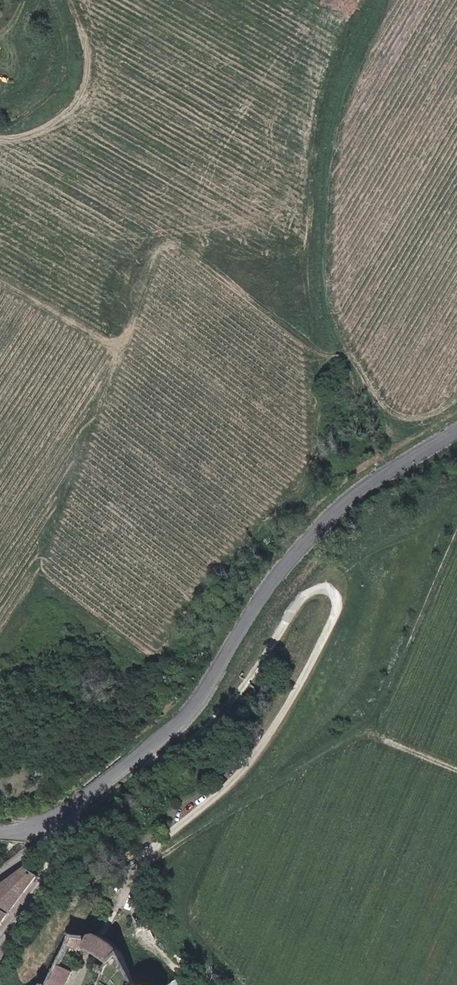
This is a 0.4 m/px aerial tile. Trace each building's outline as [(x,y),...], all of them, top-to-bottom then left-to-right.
[(95,824),(95,822),(93,819),(84,823),(87,828),(95,824)] [(29,866),(0,889),(0,927),(39,874),(29,866)] [(108,933),(103,934),(99,948),(117,959),(120,961),(130,950),(108,933)] [(81,934),(76,943),(93,950),(97,937),(81,934)] [(61,984),(75,984),(82,971),(70,966),(61,984)]
